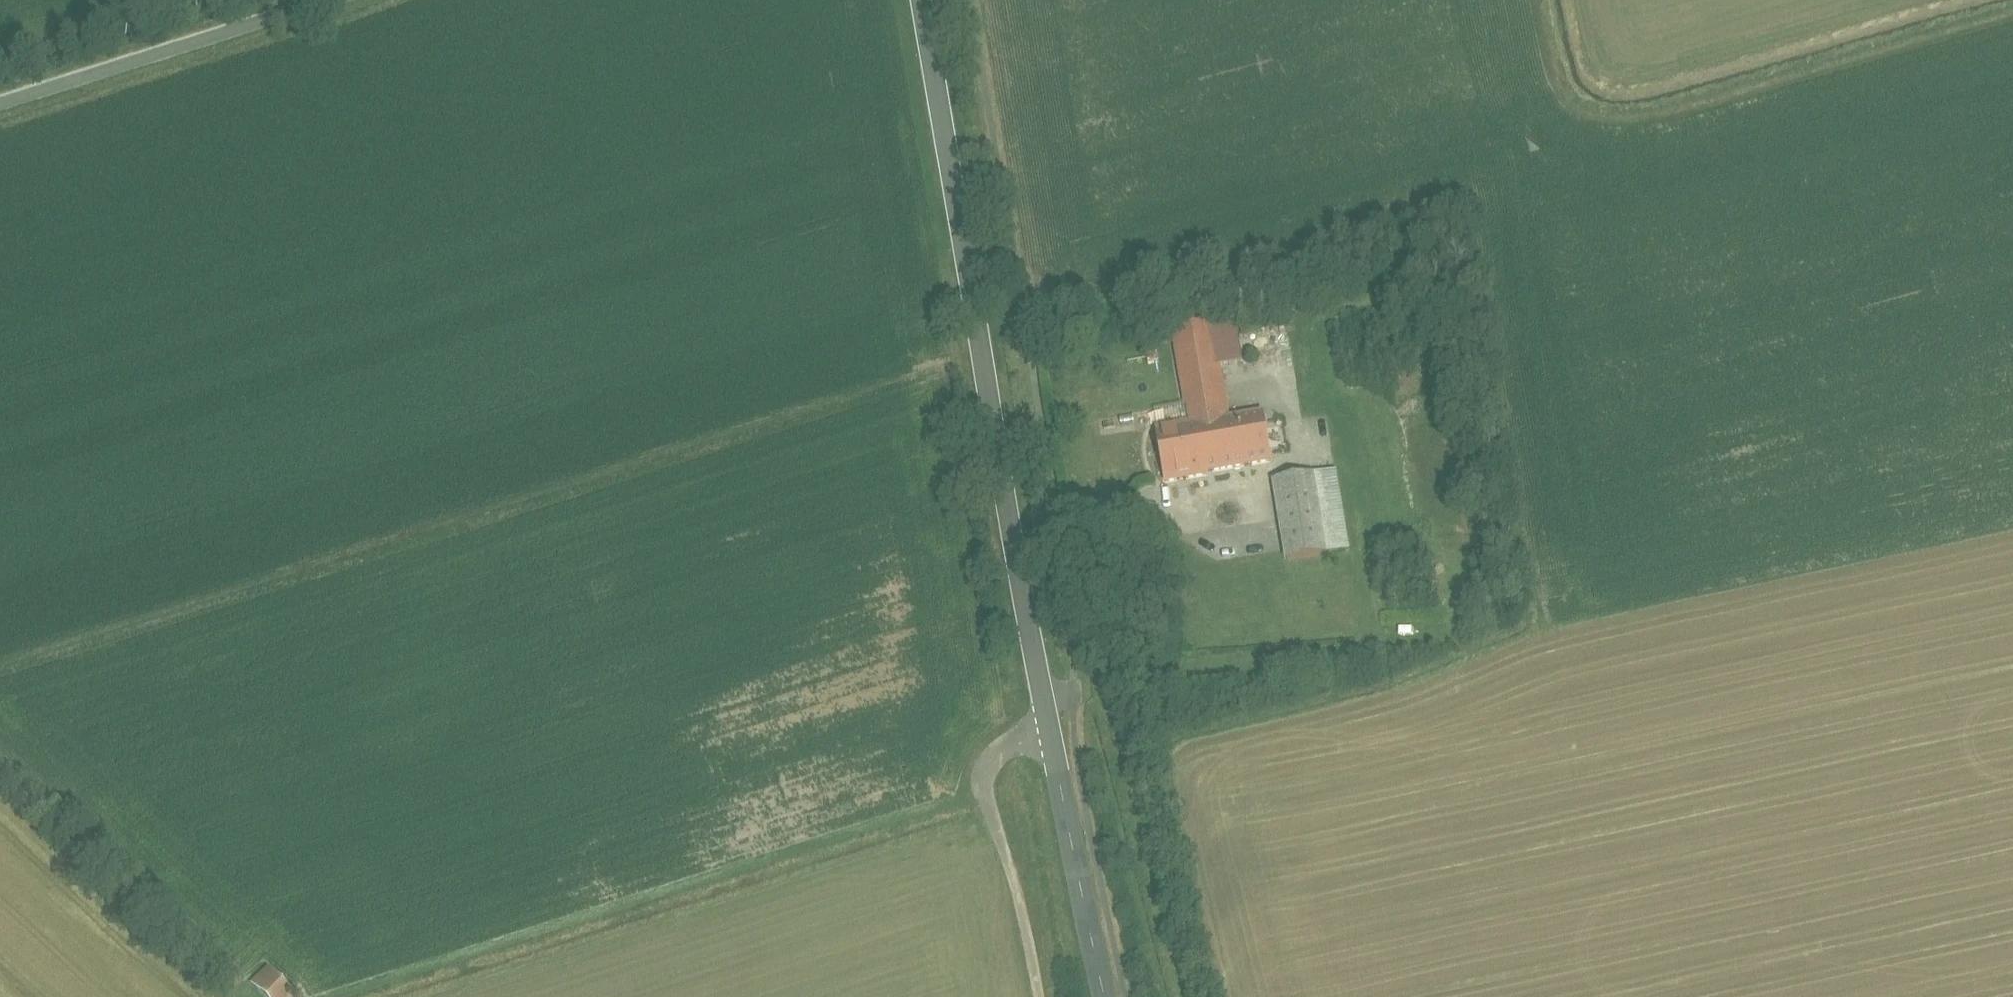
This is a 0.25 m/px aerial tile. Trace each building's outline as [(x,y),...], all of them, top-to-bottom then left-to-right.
[(1272,471),(1262,413),(1228,419),(1220,370),(1243,366),(1237,330),(1173,341),(1188,424),(1152,430),(1163,490),(1272,471)] [(1337,472),(1272,482),(1285,564),(1350,554),(1337,472)] [(248,986),(259,996),(295,996),(266,968),(248,986)]
